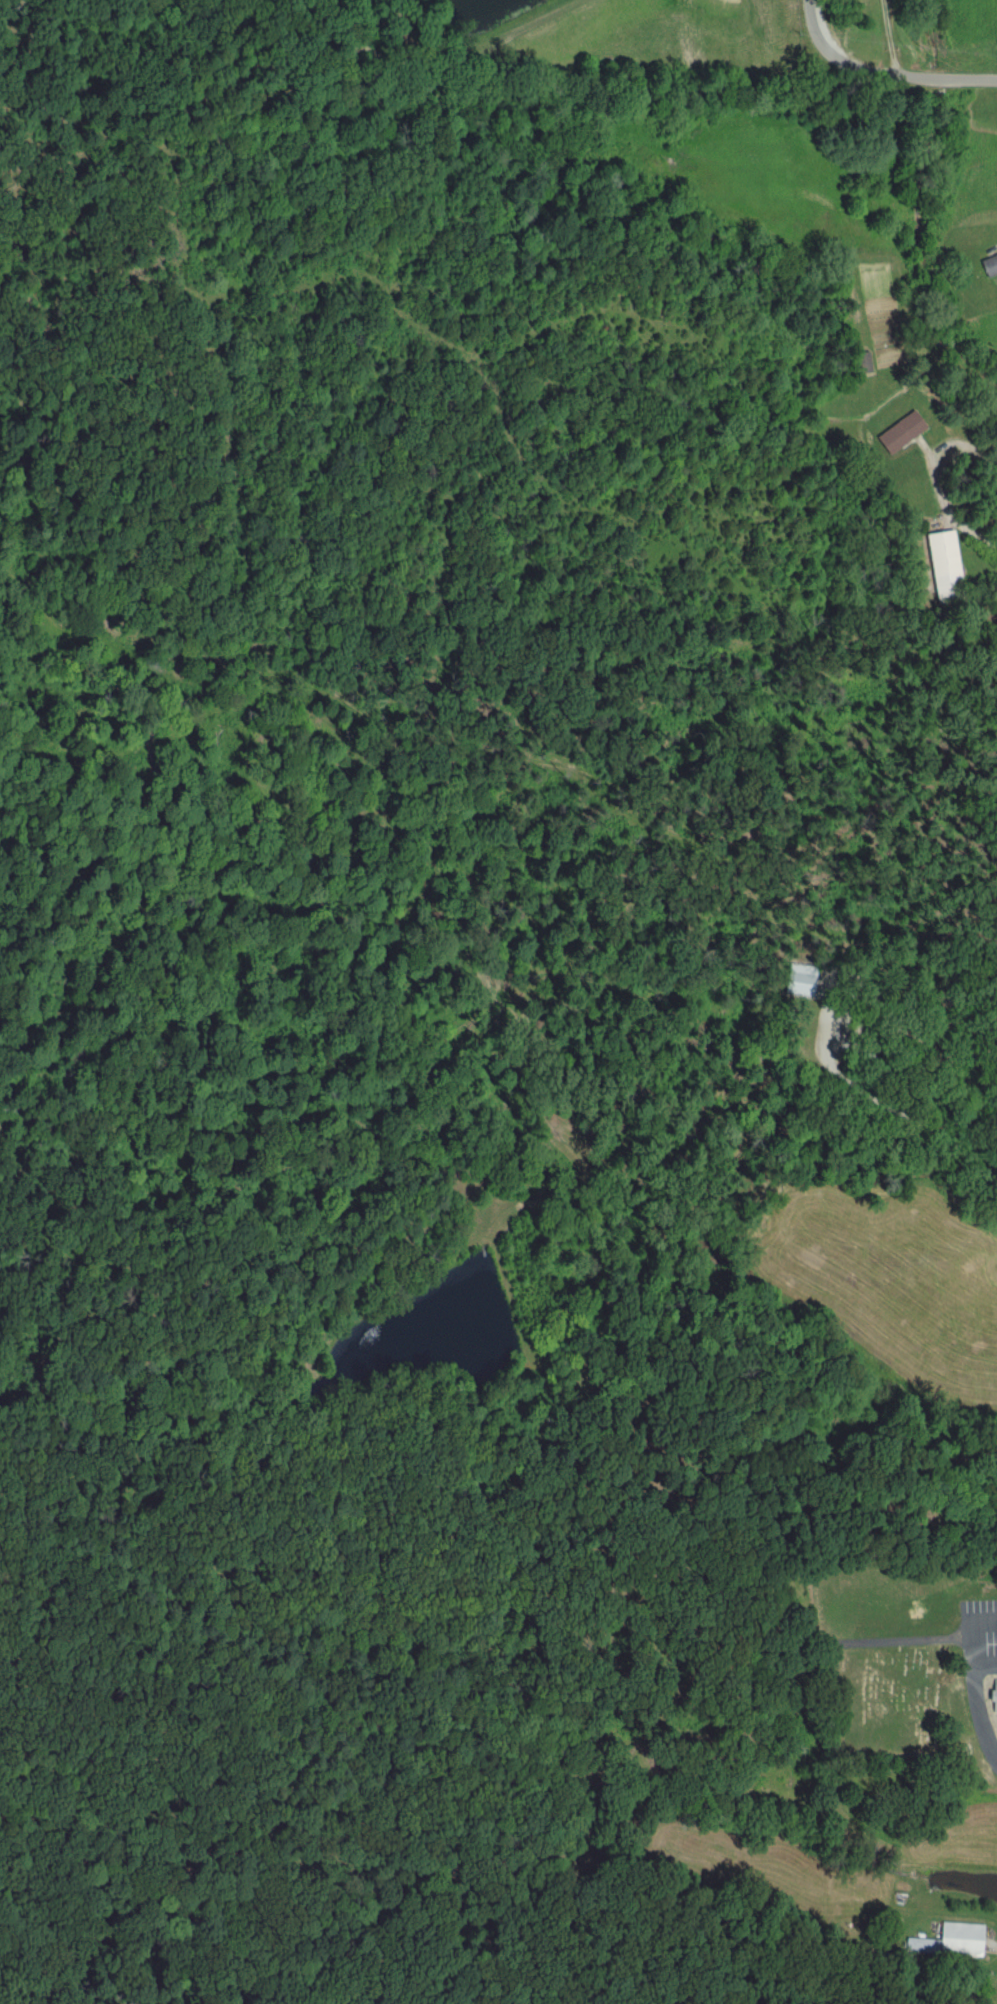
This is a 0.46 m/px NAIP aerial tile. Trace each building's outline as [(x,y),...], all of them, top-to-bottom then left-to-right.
[(978,261),(985,278),(996,273),(996,253),(978,261)] [(854,353),(855,374),(869,373),(867,352),(854,353)] [(874,437),(886,454),(924,428),(911,410),(874,437)] [(963,598),(951,529),(924,533),(936,602),(963,598)] [(988,1678),(988,1712),(996,1712),(996,1678),(988,1678)] [(939,1939),(904,1937),(903,1953),(979,1957),(981,1924),(940,1921),(939,1939)]
